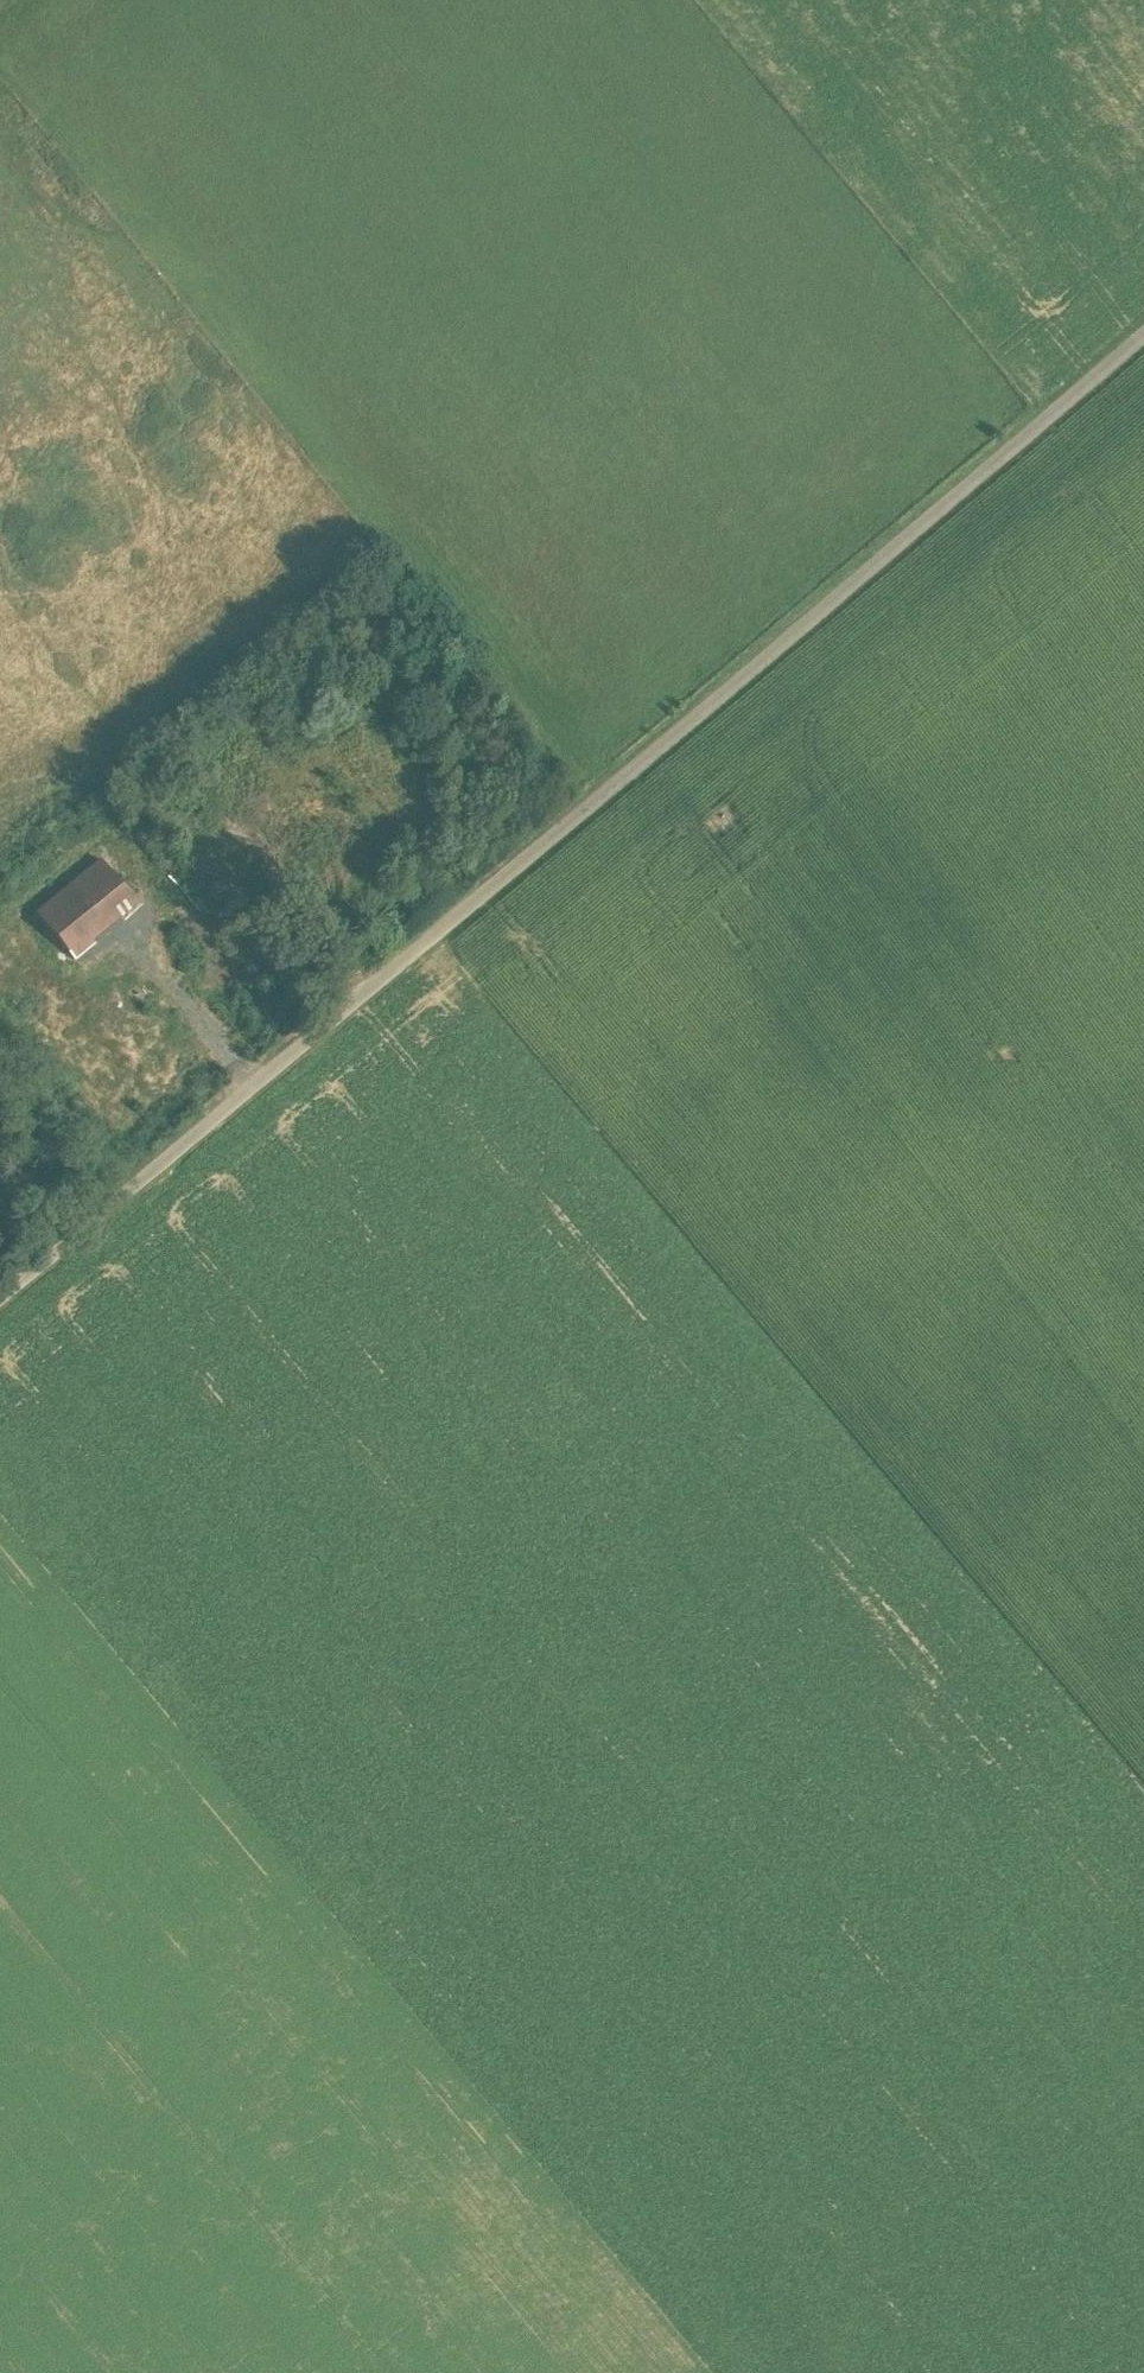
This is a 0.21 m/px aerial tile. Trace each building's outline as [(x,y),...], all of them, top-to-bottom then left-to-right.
[(94,940),(138,904),(102,860),(36,914),(74,960),(96,942),(94,940)]
